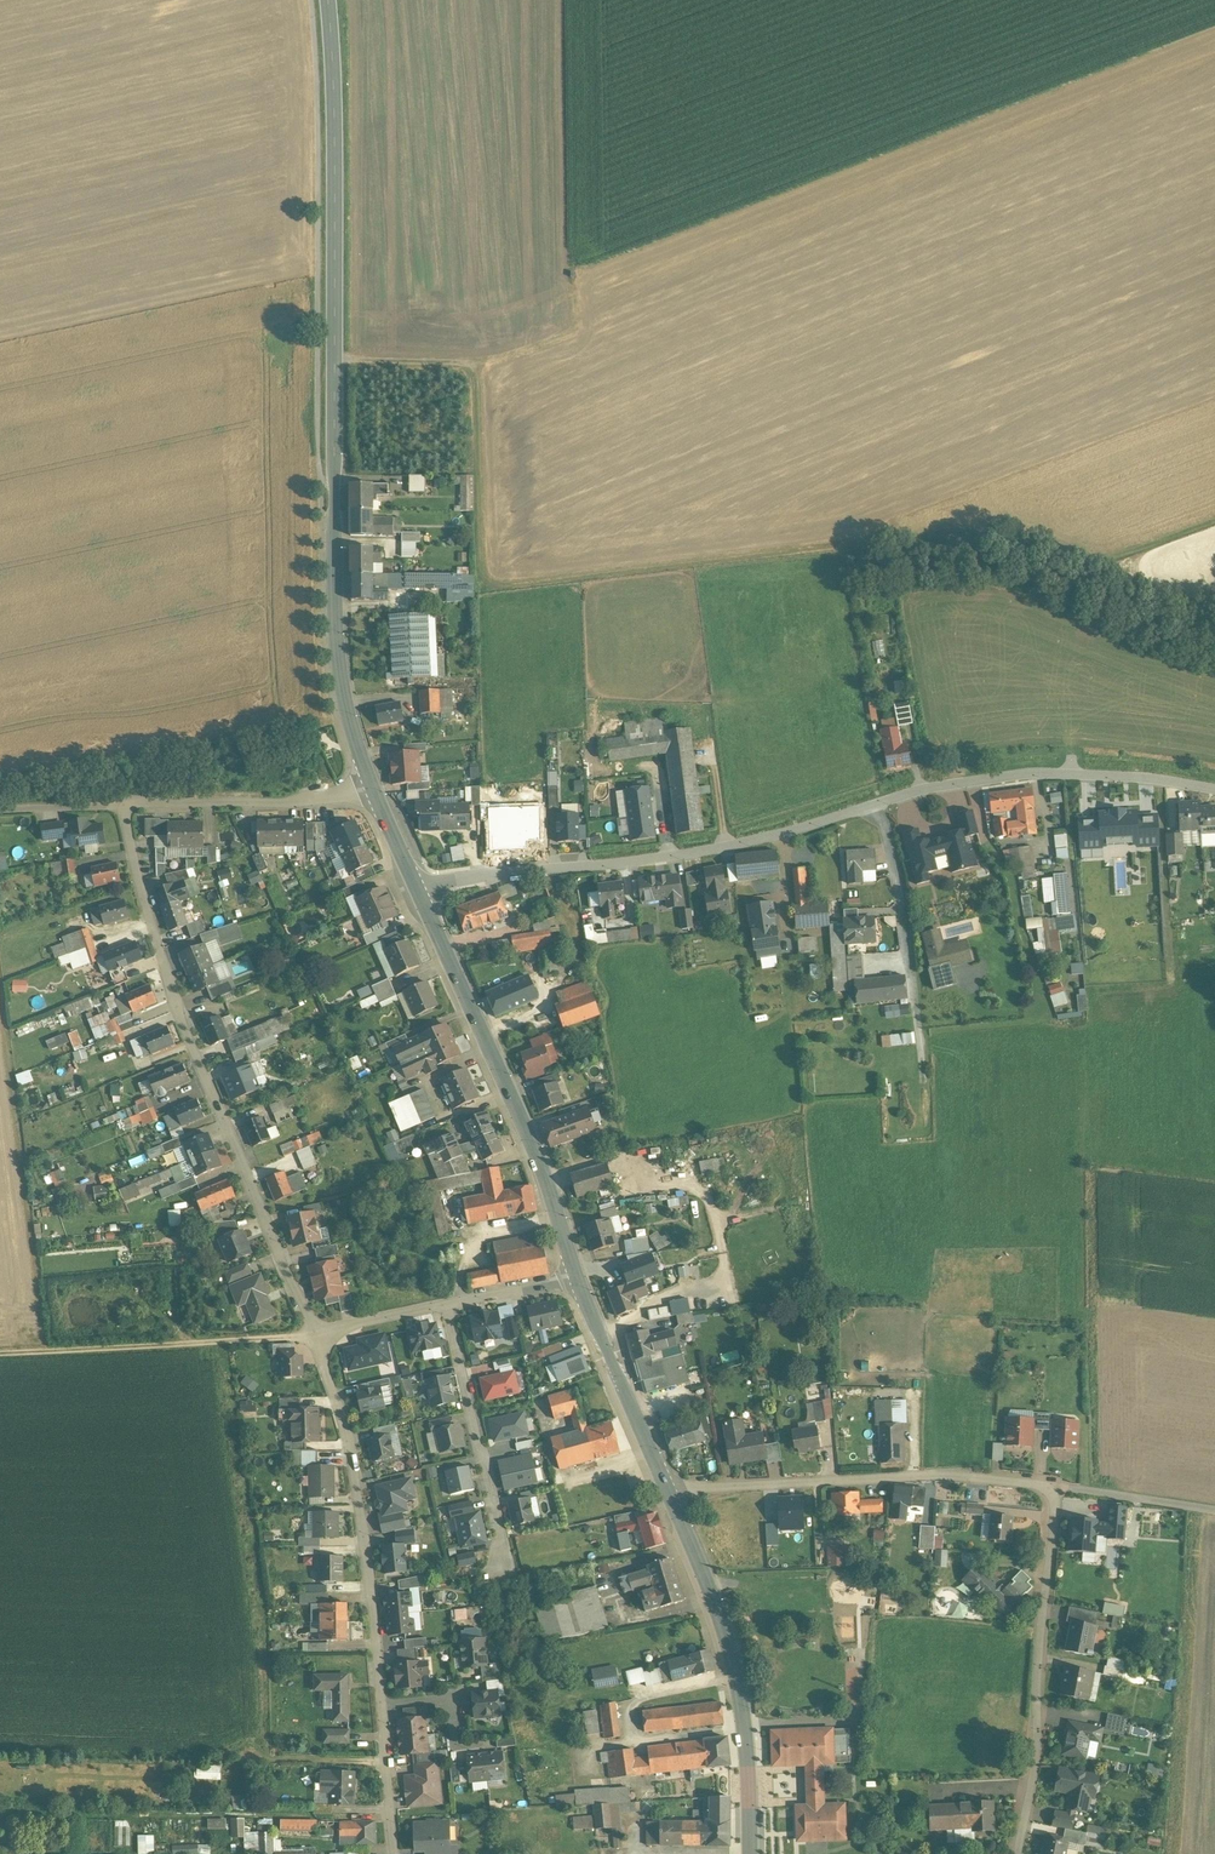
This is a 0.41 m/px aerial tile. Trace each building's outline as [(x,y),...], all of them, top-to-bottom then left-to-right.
[(426,475),(409,475),(409,493),(425,493),(426,475)] [(473,511),(473,477),(461,478),(461,511),(473,511)] [(389,484),(351,484),(351,510),(372,510),(372,502),(377,502),(377,496),(389,496),(389,484)] [(372,510),(351,510),(351,536),(393,536),(393,534),(393,518),(371,518),(372,510)] [(420,533),(402,533),(402,542),(416,542),(420,542),(420,533)] [(416,542),(402,542),(402,557),(416,557),(416,542)] [(382,548),(351,548),(351,574),(373,574),(382,574),(382,548)] [(373,574),(351,574),(351,600),(388,600),(388,588),(388,574),(382,574),(373,574)] [(412,574),(388,574),(388,588),(412,587),(412,586),(412,574)] [(473,575),(412,574),(412,586),(447,588),(447,603),(473,601),(473,575)] [(435,615),(390,617),(393,674),(387,674),(387,680),(409,679),(409,685),(414,684),(414,678),(438,677),(437,655),(435,615)] [(444,655),(437,655),(438,677),(445,677),(444,655)] [(439,690),(420,691),(421,714),(440,713),(439,690)] [(452,690),(439,690),(440,713),(453,712),(452,690)] [(401,703),(376,707),(379,726),(404,721),(401,703)] [(665,718),(624,723),(626,737),(663,732),(667,731),(665,718)] [(898,727),(881,730),(884,749),(901,746),(898,727)] [(667,731),(663,732),(666,749),(677,834),(703,831),(690,728),(667,731)] [(626,737),(599,741),(601,758),(666,749),(663,732),(626,737)] [(426,743),(404,745),(405,752),(417,751),(417,752),(427,751),(426,743)] [(884,749),(887,768),(910,763),(907,745),(901,746),(884,749)] [(405,752),(390,753),(392,769),(419,767),(417,752),(417,751),(405,752)] [(481,779),(481,767),(473,766),(473,779),(481,779)] [(419,767),(392,769),(393,785),(407,784),(420,783),(419,767)] [(604,767),(592,768),(593,786),(605,785),(604,767)] [(548,771),(548,784),(557,784),(557,771),(548,771)] [(660,780),(648,782),(649,787),(650,795),(662,793),(660,780)] [(420,783),(407,784),(408,791),(429,790),(429,782),(420,783)] [(557,806),(557,786),(549,785),(548,806),(557,806)] [(605,785),(593,786),(594,810),(606,809),(605,785)] [(480,786),(471,787),(471,806),(480,806),(480,786)] [(649,787),(624,790),(628,816),(652,812),(650,795),(649,787)] [(1030,789),(1017,791),(1019,809),(1005,810),(1006,819),(994,820),(997,837),(1009,835),(1009,837),(1035,834),(1032,807),(1033,806),(1030,789)] [(1095,790),(1069,792),(1072,820),(1085,819),(1085,820),(1097,820),(1095,790)] [(1005,810),(1019,809),(1017,791),(991,794),(993,812),(1005,810)] [(1051,803),(1062,801),(1060,791),(1049,793),(1051,803)] [(1158,795),(1117,797),(1119,836),(1146,834),(1160,834),(1158,795)] [(578,823),(577,802),(561,803),(561,813),(552,813),(553,841),(585,840),(585,823),(578,823)] [(439,806),(439,803),(416,803),(417,817),(422,817),(422,829),(439,829),(439,806)] [(1199,803),(1178,804),(1179,829),(1200,828),(1199,808),(1199,803)] [(439,806),(439,829),(469,828),(469,805),(439,806)] [(1199,808),(1200,828),(1201,833),(1214,833),(1214,807),(1199,808)] [(961,829),(964,837),(978,833),(972,810),(957,814),(961,829)] [(652,812),(628,816),(631,840),(655,837),(652,812)] [(105,843),(105,842),(103,824),(91,826),(87,823),(86,819),(71,821),(71,823),(72,833),(74,847),(85,846),(97,844),(105,843)] [(187,856),(186,823),(169,823),(169,820),(160,821),(160,819),(159,819),(159,822),(147,822),(147,819),(145,819),(146,837),(169,836),(169,848),(165,848),(165,857),(187,857),(187,856)] [(1085,819),(1072,820),(1074,841),(1098,839),(1097,820),(1085,820),(1085,819)] [(284,821),(258,822),(258,833),(258,846),(285,846),(284,821)] [(303,821),(284,821),(285,846),(304,846),(303,821)] [(65,837),(65,835),(64,824),(63,822),(42,825),(44,840),(63,837),(65,837)] [(365,846),(354,822),(332,832),(343,856),(365,846)] [(71,823),(64,824),(65,835),(72,833),(71,823)] [(203,823),(186,823),(187,856),(203,856),(203,848),(204,848),(203,823)] [(315,823),(306,823),(307,840),(316,840),(315,823)] [(325,840),(324,823),(315,823),(316,840),(325,840)] [(923,847),(921,841),(918,828),(901,833),(906,852),(911,850),(923,847)] [(910,857),(917,884),(930,881),(928,873),(937,870),(934,857),(947,853),(952,873),(978,866),(972,845),(966,846),(964,837),(961,829),(952,832),(952,833),(942,836),(943,837),(930,841),(929,839),(921,841),(923,847),(911,850),(912,857),(910,857)] [(65,837),(63,837),(64,849),(74,847),(72,833),(65,835),(65,837)] [(1066,833),(1054,834),(1055,857),(1067,856),(1066,833)] [(1160,834),(1146,834),(1147,851),(1149,851),(1148,864),(1159,864),(1160,834)] [(1181,834),(1167,834),(1168,855),(1182,855),(1181,834)] [(98,852),(97,844),(85,846),(86,854),(98,852)] [(465,844),(453,846),(455,861),(468,858),(465,844)] [(1016,859),(1019,878),(1036,875),(1031,844),(1003,849),(1005,861),(1016,859)] [(216,846),(207,847),(208,864),(216,862),(216,846)] [(365,846),(343,856),(350,873),(373,863),(365,846)] [(165,848),(156,848),(156,864),(165,864),(165,857),(165,848)] [(777,850),(735,855),(738,881),(780,877),(777,850)] [(874,850),(847,852),(849,883),(862,882),(861,871),(876,870),(874,850)] [(1147,851),(1132,850),(1132,853),(1115,853),(1114,869),(1159,870),(1159,864),(1148,864),(1149,851),(1147,851)] [(261,853),(253,857),(259,872),(268,868),(261,853)] [(70,860),(62,861),(64,878),(76,876),(73,859),(70,860)] [(58,862),(51,863),(53,880),(64,878),(62,861),(58,862)] [(117,863),(91,868),(95,887),(121,881),(117,863)] [(165,864),(156,864),(156,876),(166,874),(165,864)] [(372,867),(353,875),(357,883),(362,881),(376,875),(372,867)] [(723,868),(716,869),(716,867),(704,869),(706,883),(708,894),(706,894),(709,916),(730,912),(725,887),(726,887),(723,868)] [(809,867),(793,869),(797,905),(813,904),(809,867)] [(220,870),(222,879),(233,876),(231,868),(220,870)] [(704,869),(686,872),(687,886),(706,883),(704,869)] [(186,870),(165,875),(169,886),(183,881),(184,882),(190,879),(186,870)] [(1066,873),(1053,874),(1056,902),(1051,902),(1053,915),(1070,913),(1066,873)] [(678,875),(639,879),(642,901),(668,898),(669,907),(681,906),(678,875)] [(169,886),(156,891),(161,907),(179,901),(189,898),(184,882),(183,881),(169,886)] [(357,883),(342,890),(347,899),(367,890),(362,881),(357,883)] [(622,882),(598,885),(600,906),(604,906),(605,918),(616,917),(616,916),(625,915),(623,903),(625,903),(622,882)] [(518,886),(473,901),(479,916),(485,913),(489,924),(526,911),(518,886)] [(384,888),(357,900),(363,914),(390,902),(384,888)] [(124,900),(99,907),(104,923),(104,925),(129,918),(124,900)] [(179,901),(161,907),(170,931),(187,925),(179,901)] [(473,901),(456,907),(465,932),(489,924),(485,913),(479,916),(473,901)] [(390,902),(363,914),(370,927),(396,916),(390,902)] [(773,902),(748,905),(752,932),(777,928),(773,902)] [(797,905),(794,905),(796,928),(829,926),(830,925),(828,902),(813,904),(797,905)] [(858,909),(844,910),(844,920),(858,919),(858,909)] [(690,910),(680,911),(683,929),(693,928),(690,910)] [(737,914),(729,915),(731,929),(738,928),(737,914)] [(557,917),(548,920),(550,930),(550,933),(559,931),(557,917)] [(858,919),(844,920),(846,944),(875,942),(874,918),(858,919)] [(202,920),(187,925),(191,938),(206,933),(202,920)] [(550,930),(548,920),(533,926),(534,933),(550,930)] [(653,923),(638,925),(640,938),(655,935),(653,923)] [(233,924),(217,929),(221,941),(237,935),(233,924)] [(843,924),(830,925),(829,926),(834,991),(847,990),(843,924)] [(383,927),(363,936),(367,945),(382,938),(387,936),(383,927)] [(91,938),(88,928),(77,932),(80,941),(91,938)] [(777,928),(752,932),(754,951),(757,951),(758,958),(778,955),(777,948),(779,947),(777,928)] [(631,929),(607,932),(608,942),(632,939),(631,929)] [(387,936),(382,938),(387,949),(406,941),(401,930),(387,936)] [(513,939),(515,951),(553,946),(550,933),(550,930),(534,933),(512,936),(513,939)] [(593,930),(585,931),(587,943),(595,941),(593,930)] [(924,934),(933,967),(950,962),(951,965),(966,961),(963,947),(944,952),(938,931),(924,934)] [(80,941),(77,932),(71,934),(72,938),(70,939),(74,952),(82,949),(80,941)] [(814,936),(798,938),(799,953),(815,952),(814,936)] [(91,938),(80,941),(82,949),(93,944),(91,938)] [(503,940),(492,942),(494,956),(515,952),(515,951),(513,939),(503,940)] [(387,949),(385,950),(397,976),(419,966),(407,940),(406,941),(387,949)] [(136,941),(113,951),(103,955),(113,979),(126,974),(123,967),(143,959),(136,941)] [(93,944),(82,949),(84,955),(95,951),(93,944)] [(204,945),(180,955),(189,976),(212,966),(204,945)] [(82,949),(74,952),(76,958),(84,956),(84,955),(82,949)] [(551,949),(539,950),(541,972),(543,972),(543,977),(554,976),(551,949)] [(95,951),(84,955),(84,956),(87,965),(98,961),(95,951)] [(862,954),(847,955),(850,990),(855,990),(854,981),(864,980),(862,954)] [(1082,962),(1071,963),(1072,974),(1084,972),(1082,962)] [(212,966),(189,976),(195,991),(206,987),(219,982),(219,981),(212,966)] [(126,974),(113,979),(115,986),(129,981),(126,974)] [(527,976),(505,985),(515,1007),(537,998),(527,976)] [(905,976),(884,978),(887,1001),(907,999),(905,976)] [(219,981),(219,982),(206,987),(212,1000),(233,991),(227,977),(219,981)] [(389,978),(372,986),(376,994),(393,987),(389,978)] [(864,980),(854,981),(855,990),(857,1004),(887,1001),(884,978),(864,980)] [(29,991),(30,980),(15,979),(14,990),(29,991)] [(1053,1006),(1067,1003),(1062,981),(1048,984),(1053,1006)] [(424,982),(404,991),(415,1016),(437,1006),(432,996),(431,996),(424,982)] [(588,982),(556,994),(560,1003),(592,992),(588,982)] [(150,985),(126,995),(127,999),(124,1000),(126,1005),(129,1004),(133,1012),(157,1002),(150,985)] [(505,985),(486,993),(496,1015),(515,1007),(505,985)] [(393,987),(376,994),(380,1003),(397,995),(393,987)] [(560,1003),(555,1005),(559,1015),(563,1028),(600,1015),(592,992),(560,1003)] [(1077,1010),(1086,1010),(1085,994),(1076,994),(1077,1010)] [(884,1005),(885,1016),(909,1015),(908,1003),(884,1005)] [(219,1016),(202,1023),(211,1046),(227,1039),(238,1035),(238,1033),(230,1015),(221,1019),(219,1016)] [(559,1015),(544,1021),(548,1033),(563,1028),(559,1015)] [(121,1032),(116,1019),(104,1024),(108,1034),(112,1032),(114,1035),(121,1032)] [(132,1021),(120,1026),(122,1032),(134,1027),(132,1021)] [(267,1022),(238,1033),(238,1035),(240,1034),(245,1047),(269,1037),(273,1036),(267,1022)] [(420,1036),(421,1036),(427,1051),(452,1039),(445,1024),(420,1036)] [(152,1056),(175,1046),(167,1027),(144,1037),(152,1056)] [(47,1040),(50,1050),(72,1042),(69,1032),(47,1040)] [(121,1032),(114,1035),(117,1044),(125,1041),(121,1032)] [(890,1045),(913,1043),(912,1032),(888,1034),(890,1045)] [(245,1047),(240,1034),(238,1035),(227,1039),(232,1053),(245,1047)] [(405,1034),(385,1043),(389,1051),(394,1049),(409,1042),(405,1034)] [(548,1034),(532,1040),(535,1050),(552,1044),(548,1034)] [(401,1063),(427,1051),(421,1036),(409,1042),(394,1049),(401,1063)] [(269,1037),(245,1047),(249,1056),(273,1046),(269,1037)] [(452,1039),(427,1051),(435,1067),(460,1055),(452,1039)] [(535,1050),(522,1054),(529,1071),(558,1061),(552,1044),(535,1050)] [(245,1047),(232,1053),(236,1061),(249,1056),(245,1047)] [(86,1048),(76,1051),(79,1060),(89,1058),(86,1048)] [(437,1070),(435,1067),(427,1051),(401,1063),(407,1078),(425,1070),(427,1075),(437,1070)] [(182,1064),(149,1077),(156,1094),(161,1096),(165,1095),(166,1091),(190,1082),(182,1064)] [(465,1068),(441,1079),(454,1109),(479,1098),(465,1068)] [(241,1070),(224,1077),(234,1099),(251,1092),(257,1089),(251,1073),(244,1076),(241,1070)] [(558,1073),(537,1080),(540,1088),(555,1083),(561,1081),(558,1073)] [(540,1088),(535,1090),(542,1111),(562,1103),(555,1083),(540,1088)] [(435,1117),(423,1089),(409,1095),(421,1123),(435,1117)] [(291,1104),(295,1102),(293,1095),(272,1103),(279,1122),(296,1115),(291,1104)] [(421,1123),(409,1095),(389,1104),(401,1132),(421,1123)] [(148,1096),(136,1101),(137,1104),(140,1113),(153,1108),(148,1096)] [(197,1100),(174,1109),(182,1126),(204,1117),(197,1100)] [(140,1113),(137,1104),(133,1106),(136,1115),(141,1113),(140,1113)] [(153,1108),(140,1113),(141,1113),(144,1122),(156,1117),(153,1108)] [(588,1109),(544,1124),(552,1145),(595,1130),(588,1109)] [(486,1112),(464,1122),(469,1133),(470,1132),(474,1141),(494,1132),(490,1123),(491,1122),(486,1112)] [(261,1117),(244,1124),(253,1147),(270,1140),(261,1117)] [(494,1132),(474,1141),(479,1151),(483,1161),(505,1151),(500,1140),(498,1141),(494,1132)] [(453,1133),(424,1146),(429,1155),(437,1153),(437,1154),(457,1145),(458,1146),(453,1133)] [(207,1134),(184,1143),(185,1145),(182,1146),(173,1150),(180,1165),(214,1150),(207,1134)] [(400,1149),(418,1143),(415,1135),(387,1145),(392,1159),(402,1156),(400,1149)] [(178,1138),(161,1145),(164,1154),(173,1150),(182,1146),(178,1138)] [(457,1145),(437,1154),(438,1156),(431,1160),(439,1178),(439,1179),(458,1175),(470,1173),(463,1156),(458,1146),(457,1145)] [(309,1146),(296,1151),(301,1164),(315,1158),(309,1146)] [(214,1150),(180,1165),(186,1179),(194,1176),(197,1175),(198,1176),(221,1167),(214,1150)] [(134,1165),(147,1160),(145,1154),(132,1159),(134,1165)] [(723,1158),(700,1160),(701,1174),(724,1173),(723,1158)] [(607,1163),(570,1175),(577,1198),(614,1186),(607,1163)] [(470,1173),(458,1175),(460,1187),(483,1183),(486,1195),(502,1192),(503,1191),(499,1167),(470,1173)] [(50,1173),(55,1188),(68,1184),(62,1168),(50,1173)] [(171,1168),(159,1173),(162,1180),(174,1175),(171,1168)] [(284,1172),(266,1178),(276,1201),(293,1194),(307,1188),(301,1172),(286,1178),(284,1172)] [(159,1173),(119,1190),(123,1199),(124,1201),(140,1195),(138,1190),(162,1180),(159,1173)] [(439,1178),(426,1181),(439,1236),(449,1234),(439,1191),(460,1187),(458,1175),(439,1179),(439,1178)] [(186,1179),(177,1183),(180,1192),(198,1184),(194,1176),(186,1179)] [(228,1180),(203,1190),(210,1207),(216,1205),(236,1197),(228,1180)] [(177,1183),(160,1190),(163,1199),(180,1192),(177,1183)] [(112,1199),(112,1184),(96,1185),(97,1200),(112,1199)] [(503,1191),(502,1192),(507,1216),(536,1211),(532,1186),(503,1191)] [(203,1190),(194,1194),(201,1211),(210,1207),(203,1190)] [(486,1195),(463,1199),(468,1224),(507,1216),(502,1192),(486,1195)] [(688,1196),(679,1198),(680,1205),(689,1204),(688,1196)] [(322,1203),(304,1207),(305,1214),(313,1212),(313,1213),(323,1211),(322,1203)] [(210,1207),(201,1211),(206,1223),(213,1223),(223,1222),(216,1205),(210,1207)] [(615,1207),(600,1212),(603,1220),(610,1218),(618,1216),(615,1207)] [(171,1225),(183,1225),(183,1209),(170,1210),(171,1225)] [(305,1214),(289,1218),(294,1239),(297,1238),(299,1245),(312,1243),(319,1241),(319,1240),(317,1233),(320,1230),(318,1222),(314,1220),(313,1213),(313,1212),(305,1214)] [(603,1220),(585,1226),(593,1251),(615,1245),(612,1235),(615,1234),(610,1218),(603,1220)] [(223,1222),(213,1223),(220,1240),(240,1232),(235,1221),(223,1222)] [(674,1242),(669,1232),(663,1236),(660,1230),(651,1235),(659,1250),(674,1242)] [(240,1232),(220,1240),(229,1262),(251,1253),(242,1231),(240,1232)] [(541,1233),(493,1243),(498,1269),(501,1283),(549,1274),(541,1233)] [(648,1237),(632,1240),(634,1255),(650,1253),(648,1237)] [(329,1238),(319,1240),(319,1241),(312,1243),(313,1250),(315,1249),(331,1246),(329,1238)] [(331,1246),(315,1249),(317,1259),(329,1257),(329,1258),(335,1257),(339,1256),(337,1245),(331,1246)] [(317,1259),(316,1260),(317,1266),(309,1268),(313,1284),(340,1278),(335,1257),(329,1258),(329,1257),(317,1259)] [(248,1264),(225,1273),(229,1283),(251,1273),(248,1264)] [(498,1269),(467,1275),(470,1289),(501,1283),(498,1269)] [(260,1275),(231,1287),(239,1306),(247,1303),(255,1323),(274,1315),(265,1295),(268,1294),(260,1275)] [(340,1278),(313,1284),(317,1301),(325,1299),(343,1295),(343,1294),(340,1278)] [(631,1283),(608,1292),(617,1316),(637,1308),(634,1301),(648,1296),(642,1279),(631,1283)] [(349,1293),(343,1294),(343,1295),(325,1299),(326,1305),(339,1302),(341,1312),(353,1310),(349,1293)] [(687,1299),(669,1302),(670,1307),(671,1307),(673,1316),(676,1315),(690,1312),(687,1299)] [(557,1303),(528,1309),(532,1327),(540,1326),(545,1328),(550,1327),(551,1325),(562,1323),(557,1303)] [(670,1307),(648,1311),(650,1320),(673,1316),(671,1307),(670,1307)] [(690,1312),(676,1315),(678,1326),(694,1323),(692,1312),(690,1312)] [(497,1313),(471,1318),(473,1327),(470,1331),(474,1334),(475,1339),(484,1337),(484,1341),(494,1339),(493,1335),(501,1334),(497,1313)] [(515,1317),(506,1319),(511,1340),(520,1338),(515,1317)] [(435,1325),(409,1330),(413,1349),(422,1347),(423,1351),(432,1349),(432,1348),(440,1346),(439,1341),(435,1325)] [(648,1330),(627,1336),(629,1345),(633,1360),(635,1360),(651,1355),(655,1354),(654,1351),(650,1339),(648,1330)] [(673,1330),(655,1336),(656,1337),(650,1339),(654,1351),(662,1349),(677,1345),(673,1330)] [(1063,1335),(1047,1334),(1047,1349),(1062,1350),(1063,1335)] [(385,1337),(377,1339),(374,1337),(369,1338),(368,1341),(368,1344),(359,1346),(360,1347),(364,1365),(364,1366),(378,1363),(377,1359),(389,1357),(385,1337)] [(446,1340),(439,1341),(440,1346),(443,1358),(450,1356),(446,1340)] [(545,1357),(563,1350),(560,1343),(542,1350),(545,1357)] [(641,1381),(643,1380),(647,1393),(690,1382),(679,1344),(677,1345),(662,1349),(665,1359),(653,1362),(651,1355),(635,1360),(641,1381)] [(580,1346),(549,1358),(552,1365),(558,1381),(559,1383),(590,1371),(580,1346)] [(360,1347),(346,1350),(350,1369),(364,1365),(360,1347)] [(529,1363),(545,1357),(542,1350),(526,1356),(529,1363)] [(294,1351),(281,1352),(282,1377),(301,1376),(300,1356),(297,1356),(295,1355),(294,1351)] [(511,1366),(510,1359),(493,1363),(495,1370),(511,1366)] [(552,1365),(546,1367),(552,1383),(558,1381),(552,1365)] [(426,1381),(444,1377),(442,1369),(421,1374),(423,1382),(426,1381)] [(518,1392),(514,1372),(481,1379),(486,1400),(518,1392)] [(254,1391),(260,1383),(248,1374),(242,1382),(254,1391)] [(444,1377),(426,1381),(427,1387),(431,1391),(432,1396),(430,1402),(432,1407),(454,1402),(453,1396),(449,1392),(449,1387),(450,1382),(449,1376),(444,1377)] [(389,1378),(368,1383),(369,1390),(380,1388),(391,1386),(389,1378)] [(369,1390),(358,1393),(362,1411),(374,1408),(374,1410),(383,1408),(383,1406),(384,1405),(380,1388),(369,1390)] [(576,1389),(548,1397),(555,1419),(571,1414),(576,1431),(587,1428),(582,1411),(576,1389)] [(300,1397),(279,1398),(279,1409),(301,1409),(300,1397)] [(832,1399),(808,1403),(811,1422),(835,1418),(832,1399)] [(301,1409),(279,1409),(279,1421),(290,1420),(293,1423),(294,1442),(306,1442),(319,1442),(319,1431),(320,1430),(320,1420),(318,1419),(318,1409),(301,1409)] [(1043,1413),(1033,1412),(1032,1418),(1033,1418),(1033,1429),(1042,1430),(1043,1413)] [(528,1434),(527,1432),(524,1420),(523,1413),(490,1421),(495,1441),(528,1434)] [(1053,1414),(1043,1413),(1042,1430),(1052,1430),(1053,1419),(1053,1414)] [(451,1417),(430,1422),(432,1432),(436,1431),(453,1427),(451,1417)] [(706,1417),(699,1419),(703,1431),(710,1428),(706,1417)] [(1032,1418),(1007,1417),(1006,1446),(1032,1447),(1033,1429),(1033,1418),(1032,1418)] [(532,1418),(524,1420),(527,1432),(535,1430),(532,1418)] [(699,1419),(680,1425),(687,1446),(706,1440),(703,1431),(699,1419)] [(1077,1449),(1079,1421),(1053,1419),(1052,1430),(1051,1448),(1077,1449)] [(763,1434),(744,1437),(741,1421),(725,1423),(728,1440),(726,1441),(730,1461),(743,1459),(744,1462),(766,1458),(767,1458),(765,1445),(763,1434)] [(611,1422),(587,1428),(595,1459),(620,1452),(611,1422)] [(395,1424),(373,1429),(376,1438),(389,1435),(397,1434),(395,1424)] [(902,1424),(879,1425),(879,1441),(880,1463),(904,1462),(902,1424)] [(453,1427),(436,1431),(441,1452),(464,1447),(459,1425),(453,1427)] [(680,1425),(664,1431),(670,1452),(687,1446),(680,1425)] [(576,1431),(551,1438),(560,1469),(595,1459),(587,1428),(576,1431)] [(817,1428),(792,1431),(793,1443),(797,1442),(799,1452),(820,1449),(817,1428)] [(376,1438),(368,1440),(373,1461),(394,1457),(389,1435),(376,1438)] [(533,1447),(532,1440),(516,1444),(517,1450),(533,1447)] [(306,1442),(294,1442),(290,1442),(290,1450),(301,1450),(306,1450),(306,1442)] [(779,1443),(765,1445),(767,1458),(766,1458),(767,1464),(782,1462),(779,1443)] [(523,1457),(530,1455),(529,1448),(522,1450),(523,1457)] [(306,1450),(301,1450),(302,1467),(309,1467),(309,1466),(318,1466),(317,1450),(306,1450)] [(500,1462),(506,1488),(536,1481),(534,1470),(530,1455),(523,1457),(500,1462)] [(318,1466),(309,1466),(309,1467),(310,1497),(334,1497),(333,1466),(318,1466)] [(469,1466),(445,1471),(451,1495),(474,1490),(469,1466)] [(541,1468),(534,1470),(536,1481),(544,1480),(541,1468)] [(382,1509),(383,1513),(383,1515),(383,1516),(401,1512),(407,1510),(404,1500),(415,1497),(411,1479),(377,1487),(380,1500),(377,1503),(377,1507),(382,1509)] [(913,1486),(895,1484),(891,1519),(907,1521),(907,1513),(923,1515),(924,1507),(926,1488),(913,1487),(913,1486)] [(534,1490),(520,1493),(522,1500),(529,1499),(536,1497),(534,1490)] [(859,1492),(832,1494),(833,1516),(860,1515),(860,1513),(859,1501),(859,1492)] [(782,1544),(781,1530),(812,1529),(811,1495),(778,1496),(779,1522),(765,1523),(766,1545),(782,1544)] [(522,1500),(509,1503),(514,1525),(534,1520),(529,1499),(522,1500)] [(882,1500),(859,1501),(860,1513),(883,1512),(882,1500)] [(471,1501),(449,1506),(452,1518),(456,1517),(455,1517),(473,1513),(471,1501)] [(984,1505),(967,1504),(966,1513),(983,1514),(984,1505)] [(1110,1538),(1127,1539),(1129,1505),(1115,1504),(1114,1519),(1077,1517),(1076,1528),(1080,1528),(1080,1540),(1075,1539),(1074,1550),(1109,1552),(1110,1538)] [(405,1529),(401,1512),(383,1516),(383,1515),(380,1515),(384,1533),(395,1531),(405,1529)] [(473,1513),(455,1517),(456,1517),(462,1547),(486,1542),(479,1512),(473,1513)] [(635,1512),(614,1516),(621,1551),(628,1550),(626,1543),(630,1543),(627,1532),(639,1529),(636,1519),(635,1512)] [(338,1513),(314,1513),(314,1531),(314,1537),(320,1537),(338,1537),(338,1513)] [(657,1513),(636,1519),(639,1529),(645,1549),(666,1543),(657,1513)] [(1012,1517),(992,1515),(989,1539),(1010,1542),(1012,1517)] [(935,1527),(921,1526),(919,1548),(934,1550),(935,1527)] [(405,1529),(395,1531),(397,1545),(404,1544),(404,1545),(415,1544),(414,1527),(405,1529)] [(307,1537),(300,1537),(300,1546),(304,1546),(320,1546),(320,1537),(314,1537),(307,1537)] [(397,1545),(383,1546),(383,1555),(382,1555),(383,1565),(384,1565),(385,1574),(407,1572),(404,1545),(404,1544),(397,1545)] [(320,1546),(304,1546),(305,1555),(320,1554),(320,1546)] [(844,1546),(828,1546),(829,1566),(845,1565),(859,1565),(859,1555),(845,1556),(844,1546)] [(946,1552),(937,1551),(936,1566),(946,1566),(946,1552)] [(476,1564),(474,1552),(457,1556),(460,1568),(476,1564)] [(342,1581),(342,1556),(319,1556),(319,1581),(342,1581)] [(671,1559),(640,1568),(641,1572),(621,1578),(625,1592),(639,1589),(677,1578),(671,1559)] [(1011,1584),(1002,1593),(1000,1591),(1004,1587),(1000,1583),(995,1587),(993,1585),(997,1581),(979,1564),(963,1581),(981,1598),(984,1595),(1006,1617),(1015,1608),(1019,1611),(1029,1601),(1023,1596),(1026,1593),(1026,1594),(1033,1587),(1028,1582),(1031,1580),(1021,1570),(1012,1580),(1014,1582),(1012,1584),(1011,1584)] [(420,1576),(398,1581),(399,1589),(421,1587),(420,1576)] [(677,1578),(639,1589),(640,1592),(639,1592),(641,1598),(644,1608),(650,1607),(651,1610),(683,1600),(677,1578)] [(327,1584),(309,1585),(309,1593),(327,1593),(327,1584)] [(596,1586),(570,1594),(572,1600),(536,1611),(538,1616),(541,1626),(545,1641),(562,1638),(583,1635),(608,1627),(596,1586)] [(309,1593),(302,1593),(303,1605),(312,1605),(320,1605),(320,1604),(328,1604),(327,1593),(309,1593)] [(410,1594),(385,1596),(387,1615),(407,1613),(406,1606),(412,1606),(410,1594)] [(328,1604),(320,1604),(320,1605),(312,1605),(312,1622),(321,1622),(344,1622),(344,1615),(347,1615),(347,1603),(328,1604)] [(1098,1613),(1069,1607),(1066,1622),(1072,1623),(1072,1622),(1095,1627),(1098,1613)] [(407,1613),(387,1615),(388,1626),(387,1626),(388,1631),(389,1631),(389,1635),(414,1632),(413,1620),(408,1621),(407,1613)] [(538,1616),(532,1618),(535,1628),(541,1626),(538,1616)] [(344,1628),(344,1622),(321,1622),(322,1640),(320,1640),(347,1640),(347,1628),(344,1628)] [(1095,1627),(1072,1622),(1072,1623),(1066,1650),(1095,1656),(1096,1653),(1090,1652),(1093,1637),(1094,1637),(1096,1627),(1095,1627)] [(383,1637),(383,1648),(394,1647),(393,1636),(383,1637)] [(426,1638),(404,1640),(405,1649),(416,1648),(427,1646),(426,1638)] [(484,1639),(460,1641),(463,1667),(481,1666),(487,1665),(487,1664),(484,1639)] [(328,1651),(327,1643),(309,1643),(310,1651),(328,1651)] [(405,1649),(397,1649),(398,1664),(417,1662),(416,1648),(405,1649)] [(710,1650),(684,1657),(689,1678),(715,1671),(710,1650)] [(684,1657),(659,1663),(665,1684),(689,1678),(684,1657)] [(398,1664),(396,1664),(396,1668),(395,1668),(395,1669),(396,1669),(397,1684),(397,1685),(398,1684),(398,1689),(423,1686),(421,1675),(429,1674),(427,1662),(420,1663),(420,1662),(417,1662),(398,1664)] [(498,1663),(487,1664),(487,1665),(481,1666),(483,1682),(486,1681),(502,1680),(498,1663)] [(1093,1672),(1066,1666),(1064,1678),(1066,1678),(1062,1695),(1085,1699),(1088,1683),(1091,1684),(1093,1672)] [(1124,1670),(1105,1666),(1103,1675),(1122,1679),(1124,1670)] [(615,1667),(600,1670),(601,1679),(616,1676),(615,1667)] [(348,1675),(315,1676),(315,1690),(336,1690),(336,1708),(334,1708),(334,1721),(348,1721),(348,1689),(346,1689),(346,1676),(348,1676),(348,1675)] [(502,1680),(486,1681),(487,1692),(497,1691),(498,1697),(506,1696),(502,1680)] [(487,1692),(473,1694),(476,1718),(500,1715),(498,1697),(497,1691),(487,1692)] [(615,1702),(600,1705),(605,1738),(620,1737),(615,1702)] [(720,1702),(644,1712),(646,1734),(723,1723),(720,1702)] [(420,1707),(403,1709),(404,1720),(421,1718),(420,1707)] [(596,1710),(583,1712),(587,1735),(600,1733),(596,1710)] [(1127,1717),(1108,1713),(1105,1730),(1124,1734),(1127,1717)] [(404,1720),(399,1720),(401,1737),(426,1735),(424,1718),(421,1718),(404,1720)] [(1102,1729),(1070,1723),(1063,1754),(1085,1758),(1089,1740),(1099,1742),(1102,1729)] [(849,1729),(772,1732),(774,1765),(805,1764),(806,1798),(813,1798),(818,1798),(825,1798),(824,1763),(833,1763),(850,1762),(850,1755),(848,1755),(848,1736),(849,1736),(849,1729)] [(349,1730),(334,1731),(334,1742),(349,1742),(349,1730)] [(334,1731),(324,1731),(325,1742),(334,1742),(334,1731)] [(426,1735),(401,1737),(402,1754),(413,1753),(427,1752),(427,1751),(426,1735)] [(515,1737),(496,1739),(497,1747),(517,1745),(515,1737)] [(727,1737),(704,1740),(708,1768),(730,1765),(727,1737)] [(703,1741),(648,1747),(649,1757),(651,1773),(690,1769),(690,1770),(701,1768),(708,1768),(704,1740),(703,1740),(703,1741)] [(633,1749),(614,1751),(617,1777),(643,1774),(641,1758),(634,1759),(633,1749)] [(427,1752),(413,1753),(414,1764),(415,1764),(433,1762),(432,1751),(427,1751),(427,1752)] [(614,1751),(607,1752),(610,1778),(617,1777),(614,1751)] [(494,1754),(494,1753),(489,1753),(489,1754),(485,1755),(488,1780),(505,1778),(502,1753),(494,1754)] [(481,1755),(481,1754),(476,1755),(468,1756),(470,1781),(488,1780),(485,1755),(481,1755)] [(649,1757),(641,1758),(643,1774),(651,1773),(649,1757)] [(433,1762),(415,1764),(416,1776),(438,1774),(437,1762),(433,1762)] [(460,1783),(458,1763),(450,1764),(452,1783),(460,1783)] [(701,1768),(690,1770),(691,1778),(702,1777),(701,1768)] [(201,1779),(222,1778),(221,1769),(200,1769),(201,1779)] [(1098,1777),(1060,1769),(1056,1790),(1070,1793),(1067,1808),(1087,1812),(1090,1797),(1094,1798),(1094,1794),(1098,1792),(1099,1787),(1097,1783),(1098,1777)] [(355,1773),(322,1772),(322,1785),(331,1785),(330,1802),(330,1803),(332,1803),(354,1804),(355,1773)] [(416,1776),(406,1777),(409,1806),(441,1803),(438,1774),(416,1776)] [(630,1787),(575,1791),(576,1795),(576,1804),(576,1806),(594,1804),(631,1802),(630,1787)] [(576,1795),(556,1796),(557,1806),(576,1804),(576,1795)] [(730,1796),(704,1798),(704,1811),(704,1821),(707,1821),(706,1845),(707,1846),(730,1846),(730,1821),(730,1796)] [(825,1798),(818,1798),(813,1798),(806,1798),(807,1806),(804,1806),(804,1808),(798,1808),(798,1814),(797,1814),(798,1833),(799,1833),(799,1839),(806,1839),(806,1840),(827,1839),(827,1838),(844,1837),(844,1831),(845,1831),(844,1812),(843,1812),(843,1806),(826,1807),(826,1806),(825,1806),(825,1798)] [(330,1802),(314,1802),(314,1813),(332,1813),(332,1803),(330,1803),(330,1802)] [(992,1802),(960,1803),(961,1830),(974,1829),(974,1830),(993,1830),(992,1802)] [(960,1803),(911,1805),(912,1831),(961,1830),(960,1803)] [(1075,1815),(1056,1811),(1053,1826),(1072,1830),(1075,1815)] [(595,1816),(573,1818),(574,1830),(596,1828),(595,1816)] [(210,1818),(210,1828),(228,1828),(228,1817),(210,1818)] [(233,1817),(233,1837),(246,1837),(246,1853),(272,1853),(271,1831),(246,1832),(246,1817),(233,1817)] [(115,1820),(115,1845),(131,1845),(131,1820),(115,1820)] [(338,1840),(338,1822),(282,1821),(282,1834),(320,1834),(320,1840),(338,1840)] [(436,1821),(430,1821),(429,1823),(429,1824),(416,1824),(417,1850),(435,1849),(445,1849),(445,1848),(449,1848),(448,1823),(438,1823),(438,1822),(436,1821)] [(704,1821),(660,1822),(660,1845),(706,1845),(707,1821),(704,1821)] [(375,1822),(355,1822),(356,1844),(376,1844),(375,1822)] [(660,1822),(648,1822),(648,1845),(660,1845),(660,1822)] [(1106,1830),(1088,1827),(1086,1833),(1105,1837),(1106,1830)] [(974,1829),(961,1830),(962,1835),(959,1836),(960,1842),(962,1842),(962,1844),(974,1843),(974,1830),(974,1829)] [(620,1830),(613,1831),(614,1848),(622,1847),(620,1830)] [(157,1852),(157,1834),(140,1835),(141,1853),(157,1852)] [(1046,1836),(1042,1853),(1065,1853),(1068,1840),(1046,1836)] [(212,1844),(175,1845),(175,1853),(199,1853),(212,1853),(212,1844)]
